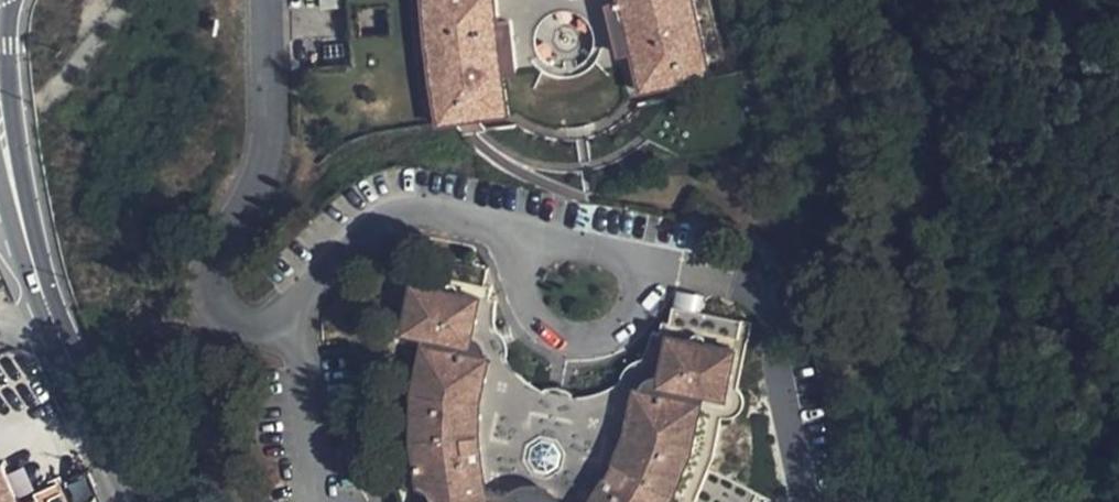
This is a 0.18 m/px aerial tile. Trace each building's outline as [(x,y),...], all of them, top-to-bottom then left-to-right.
[(692,0),(347,0),(348,9),(388,7),(390,35),(350,37),(352,61),(429,56),(437,125),(509,115),(503,75),(543,68),(538,15),(547,9),(556,5),(569,5),(578,7),(592,59),(632,52),(640,92),(711,78),(692,0)] [(692,449),(703,393),(726,398),(741,321),(673,306),(669,323),(662,321),(659,334),(652,333),(644,354),(627,376),(627,381),(600,396),(590,398),(569,400),(539,392),(521,381),(507,366),(501,357),(502,349),(496,330),(497,301),(413,283),(403,332),(425,337),(414,393),(413,439),(420,485),(428,489),(433,500),(433,501),(669,501),(674,493),(692,449)] [(673,306),(701,312),(704,296),(676,290),(673,306)] [(0,465),(0,501),(19,501),(3,464),(0,465)]
